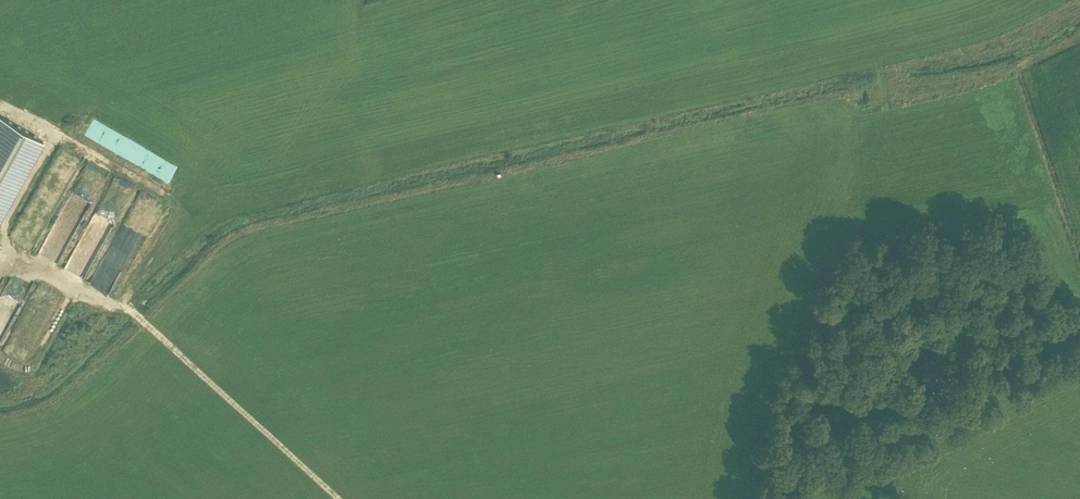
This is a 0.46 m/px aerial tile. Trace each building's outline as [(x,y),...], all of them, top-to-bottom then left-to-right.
[(43,141),(0,117),(0,218),(43,141)]
